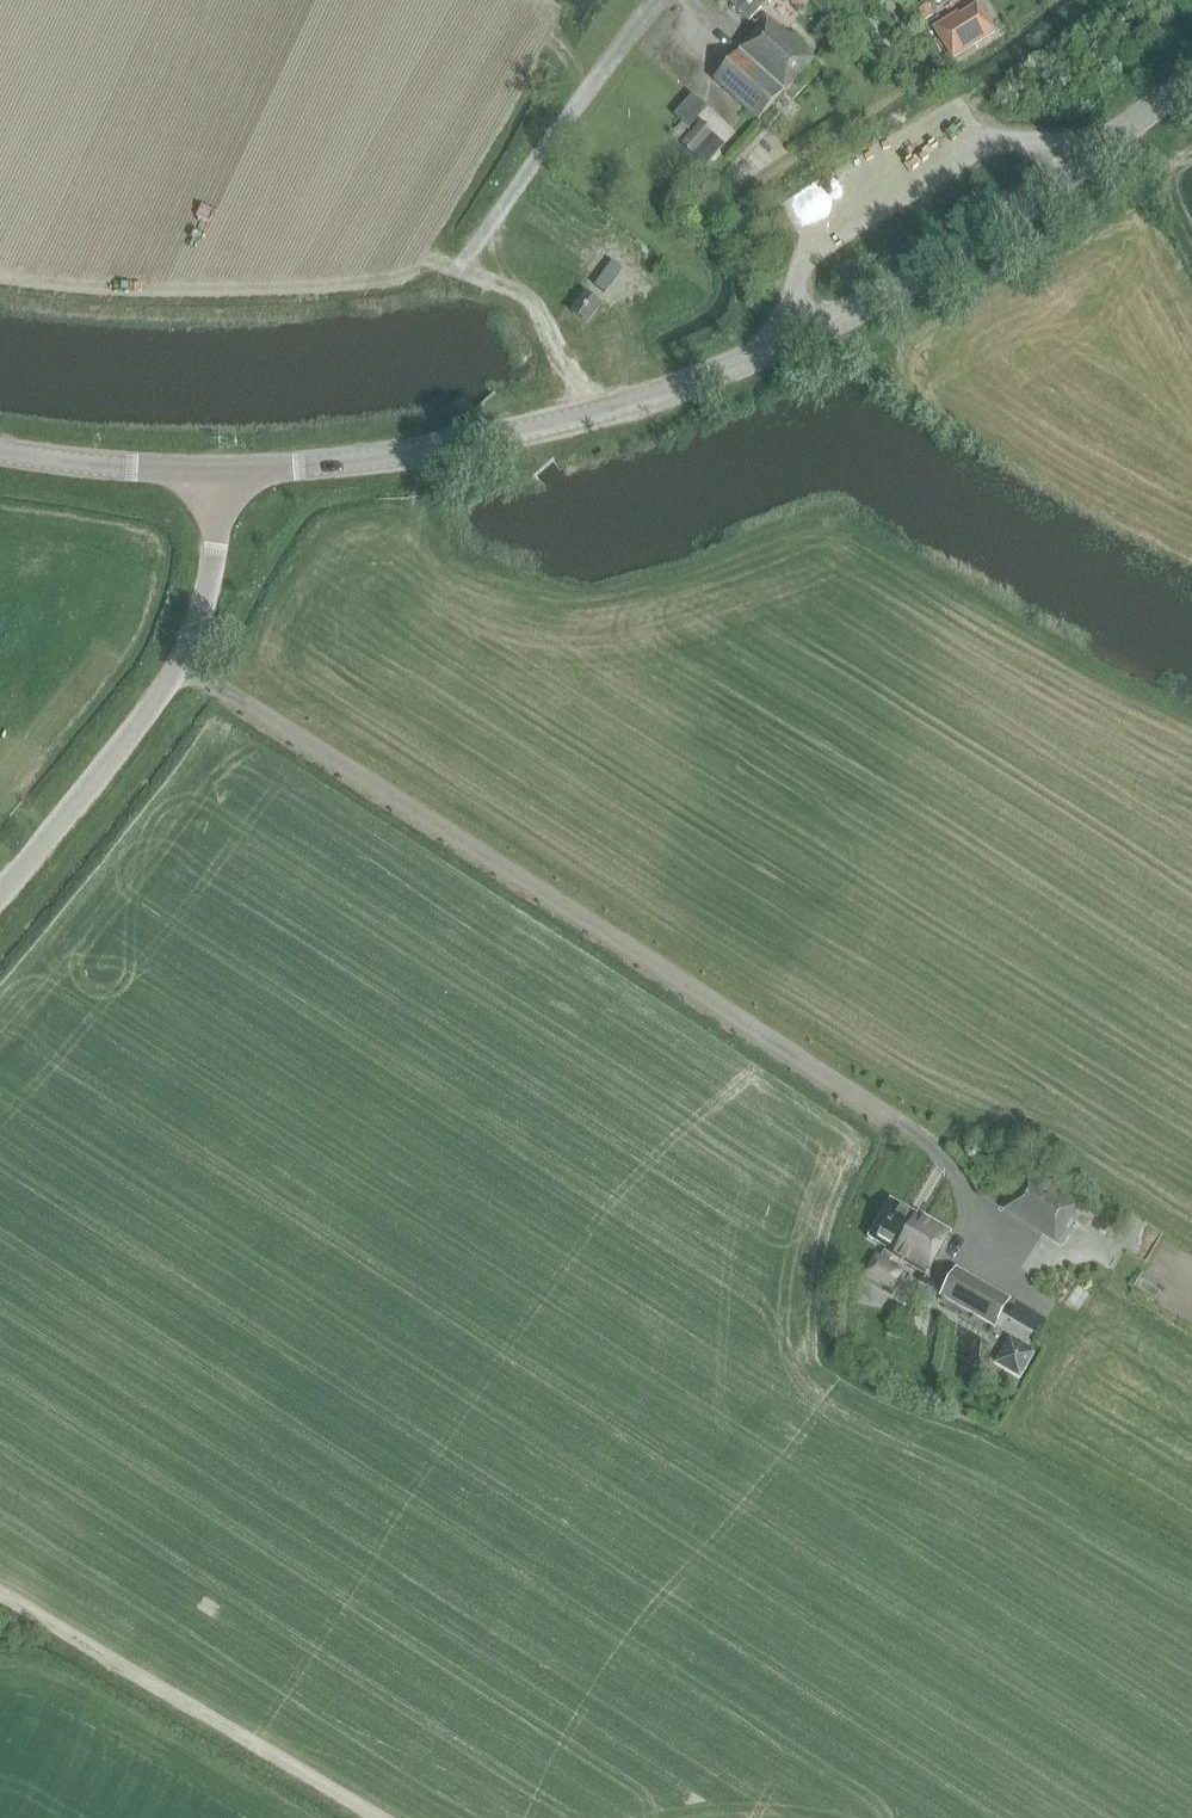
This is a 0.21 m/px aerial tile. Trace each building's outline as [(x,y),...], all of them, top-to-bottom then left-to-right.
[(739,12),(750,22),(764,6),(765,6),(771,0),(724,0),(739,12)] [(997,32),(979,3),(959,15),(957,12),(932,28),(952,61),(997,32)] [(759,120),(815,59),(769,18),(713,79),(759,120)] [(689,127),(705,108),(693,97),(676,115),(689,127)] [(706,166),(725,144),(701,123),(682,144),(706,166)] [(586,323),(598,305),(584,296),(572,314),(586,323)] [(1060,1246),(1084,1210),(1022,1170),(999,1206),(1060,1246)] [(914,1214),(902,1208),(889,1200),(868,1238),(886,1248),(880,1259),(876,1257),(867,1274),(892,1287),(901,1271),(888,1264),(893,1255),(926,1274),(950,1230),(916,1211),(914,1214)] [(993,1329),(1011,1298),(956,1267),(939,1297),(993,1329)] [(1019,1379),(1035,1352),(1009,1337),(994,1363),(1019,1379)]
